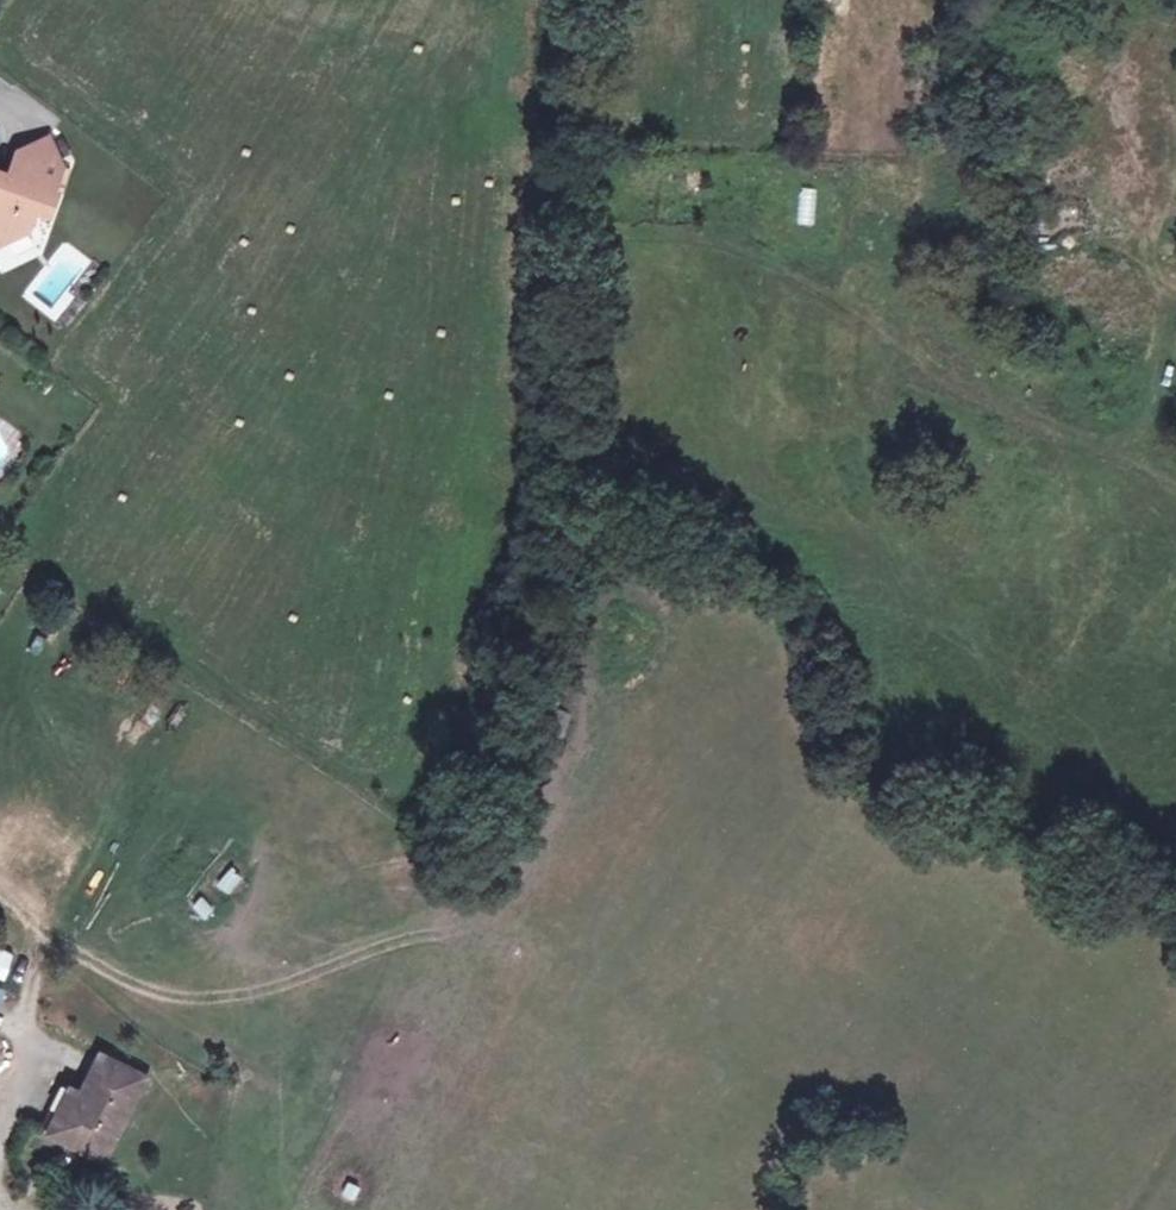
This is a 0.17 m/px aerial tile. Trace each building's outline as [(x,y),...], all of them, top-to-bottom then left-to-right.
[(23,149),(29,163),(9,172),(0,170),(0,231),(9,249),(44,235),(48,216),(62,219),(66,194),(60,193),(68,169),(62,156),(57,145),(53,137),(23,149)] [(66,141),(57,145),(62,156),(71,153),(66,141)] [(171,1092),(126,1067),(104,1106),(89,1100),(66,1142),(124,1171),(171,1092)]
